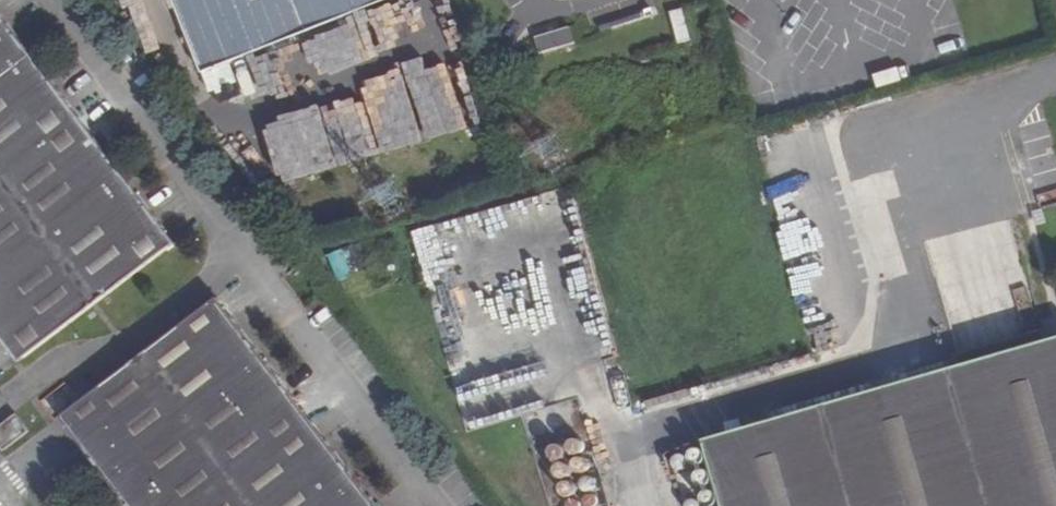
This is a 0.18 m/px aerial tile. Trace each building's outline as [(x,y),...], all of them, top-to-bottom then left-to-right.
[(203,73),(387,0),(174,0),(203,73)] [(18,363),(175,243),(0,22),(0,339),(18,363)] [(541,35),(544,47),(575,40),(572,27),(541,35)] [(348,248),(330,254),(340,281),(357,275),(348,248)] [(128,505),(376,505),(217,298),(60,417),(128,505)] [(724,505),(1055,505),(1055,337),(704,439),(724,505)]
